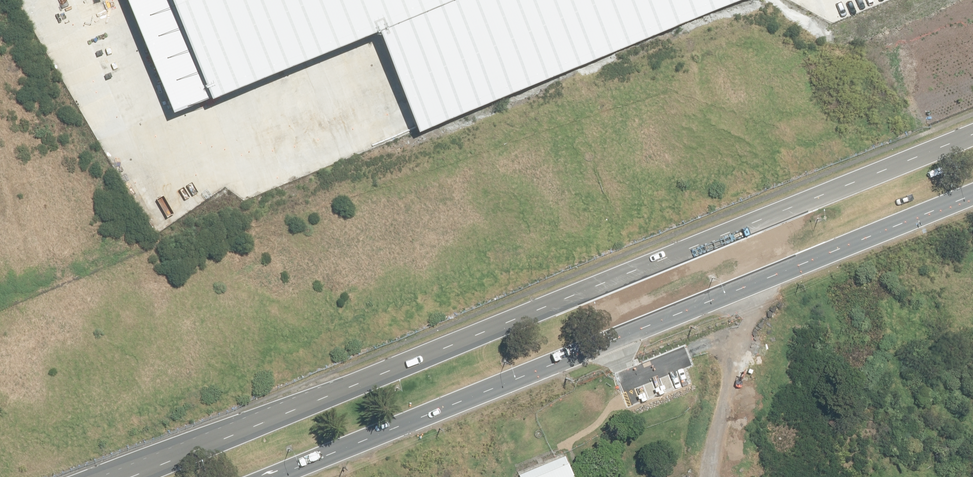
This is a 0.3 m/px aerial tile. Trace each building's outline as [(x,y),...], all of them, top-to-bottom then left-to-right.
[(170,108),(377,27),(419,125),(743,0),(127,0),(170,108)] [(519,475),(520,476),(572,476),(563,457),(519,475)]
